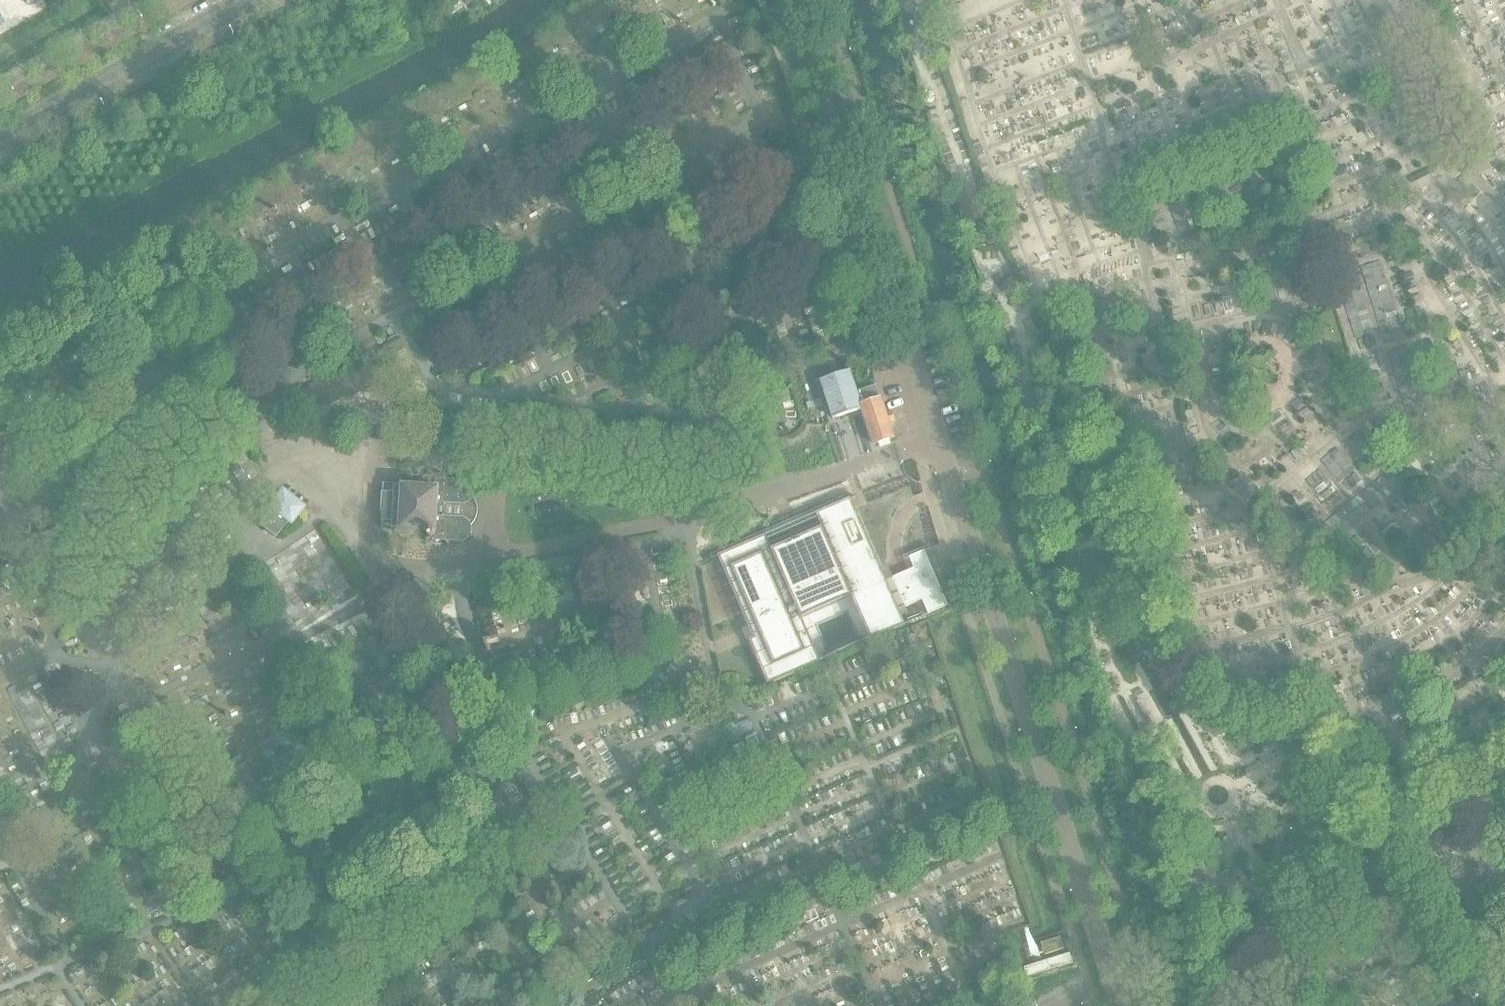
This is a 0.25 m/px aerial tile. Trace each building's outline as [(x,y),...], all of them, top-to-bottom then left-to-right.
[(974,25),(969,11),(966,12),(971,26),(974,25)] [(885,414),(876,385),(856,392),(850,371),(821,381),(833,420),(862,410),(864,417),(861,419),(863,425),(866,424),(873,444),(894,438),(888,423),(895,422),(891,412),(885,414)] [(384,484),(382,529),(403,530),(403,529),(428,530),(428,542),(435,542),(436,540),(459,541),(462,540),(466,538),(468,535),(469,531),(469,527),(467,523),(464,520),(460,519),(436,518),(436,503),(461,504),(464,503),(468,501),(470,497),(471,493),(471,489),(469,485),(465,483),(461,482),(439,480),(439,478),(430,478),(430,487),(403,486),(403,485),(384,484)] [(291,526),(306,507),(282,488),(267,507),(270,510),(258,524),(275,538),(287,523),(291,526)] [(773,531),(717,555),(752,638),(748,640),(766,684),(828,658),(827,657),(820,660),(801,617),(852,596),(870,638),(862,641),(863,642),(910,622),(909,621),(905,623),(899,610),(926,598),(942,591),(929,562),(886,580),(851,499),(855,497),(854,496),(808,516),(808,517),(816,513),(822,528),(772,549),(766,535),(773,532),(773,531)] [(1064,949),(1060,937),(1041,943),(1045,955),(1064,949)] [(1070,953),(1047,960),(1050,970),(1073,962),(1070,953)] [(1047,960),(1024,967),(1027,977),(1050,970),(1047,960)] [(979,985),(983,974),(973,971),(969,981),(979,985)]
